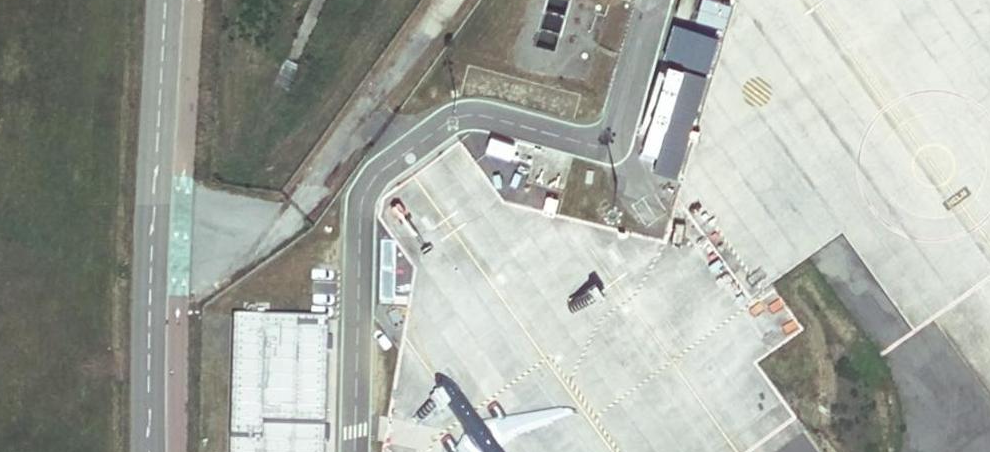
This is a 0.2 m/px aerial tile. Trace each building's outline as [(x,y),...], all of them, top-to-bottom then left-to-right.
[(236,314),(232,451),(337,451),(341,317),(236,314)]
